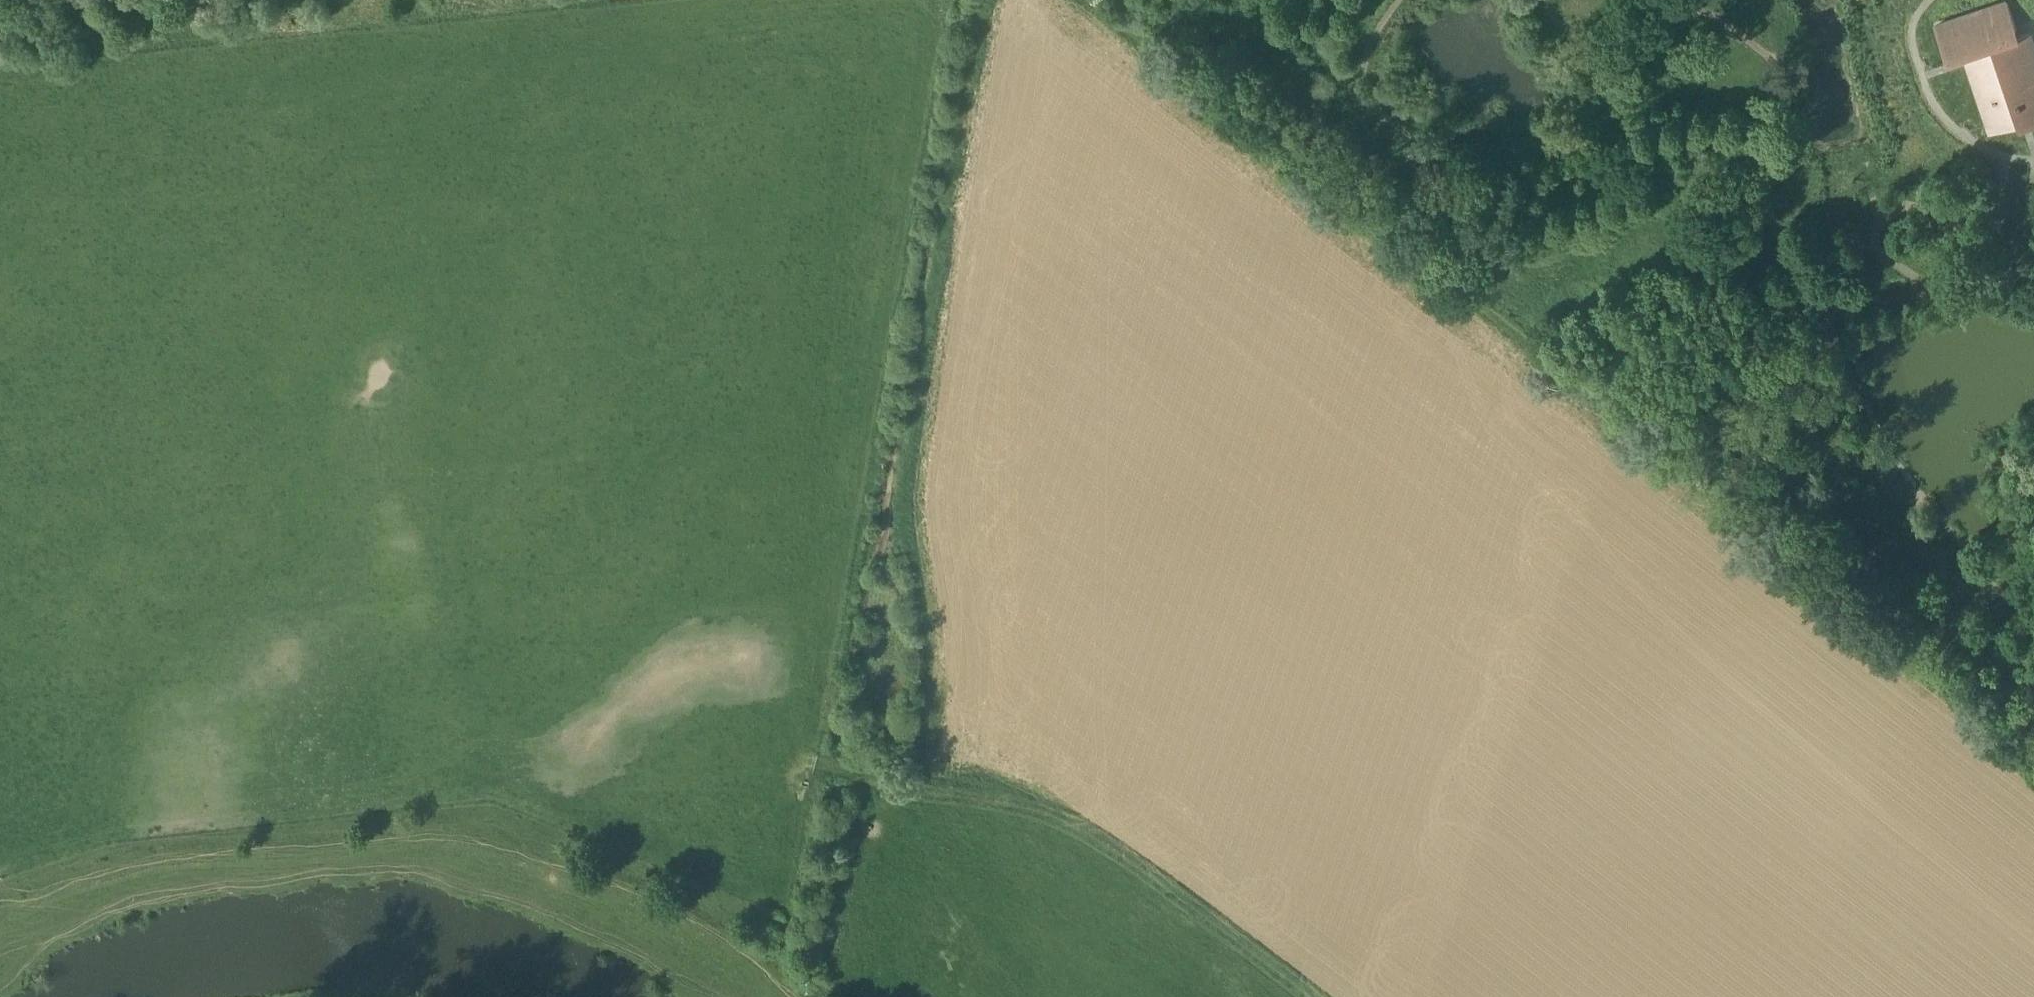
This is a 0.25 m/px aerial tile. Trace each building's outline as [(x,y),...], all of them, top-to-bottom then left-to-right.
[(2017,28),(2009,1),(2008,2),(1937,25),(1936,26),(1948,63),(1965,57),(1967,57),(1992,132),(2011,126),(2019,123),(2021,129),(2022,129),(2033,125),(2033,47),(2029,33),(2029,32),(2020,35),(2019,36),(2017,36),(2014,29),(2017,28)]
